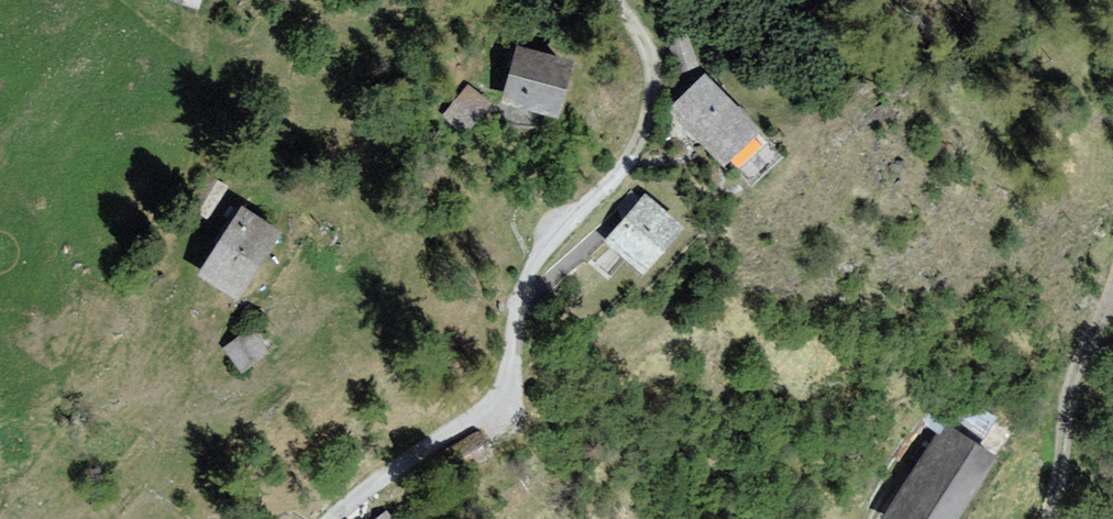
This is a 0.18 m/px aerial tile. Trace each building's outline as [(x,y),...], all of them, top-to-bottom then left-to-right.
[(160,1),(203,16),(209,0),(160,0),(160,1)] [(589,60),(518,44),(504,109),(575,124),(589,60)] [(777,140),(710,74),(674,111),(740,177),(777,140)] [(493,101),(467,83),(441,119),(467,137),(493,101)] [(685,226),(644,192),(605,240),(646,273),(685,226)] [(288,233),(242,205),(197,279),(244,307),(288,233)] [(280,353),(258,324),(222,351),(244,380),(280,353)] [(942,423),(882,518),(958,518),(997,457),(942,423)]
